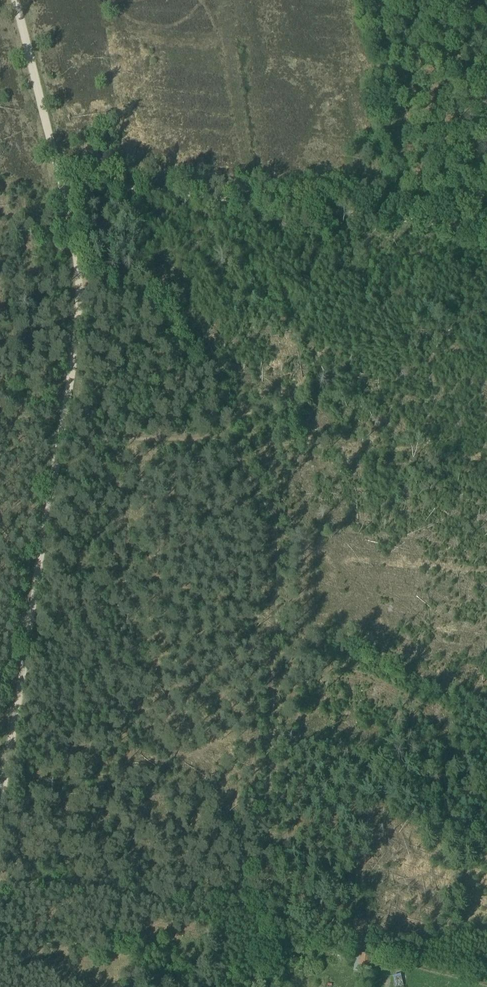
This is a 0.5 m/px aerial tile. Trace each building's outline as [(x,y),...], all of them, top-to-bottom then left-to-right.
[(371,955),(361,953),(358,971),(368,972),(371,955)] [(129,967),(130,961),(127,961),(126,962),(113,960),(112,967),(125,969),(126,966),(129,967)]
